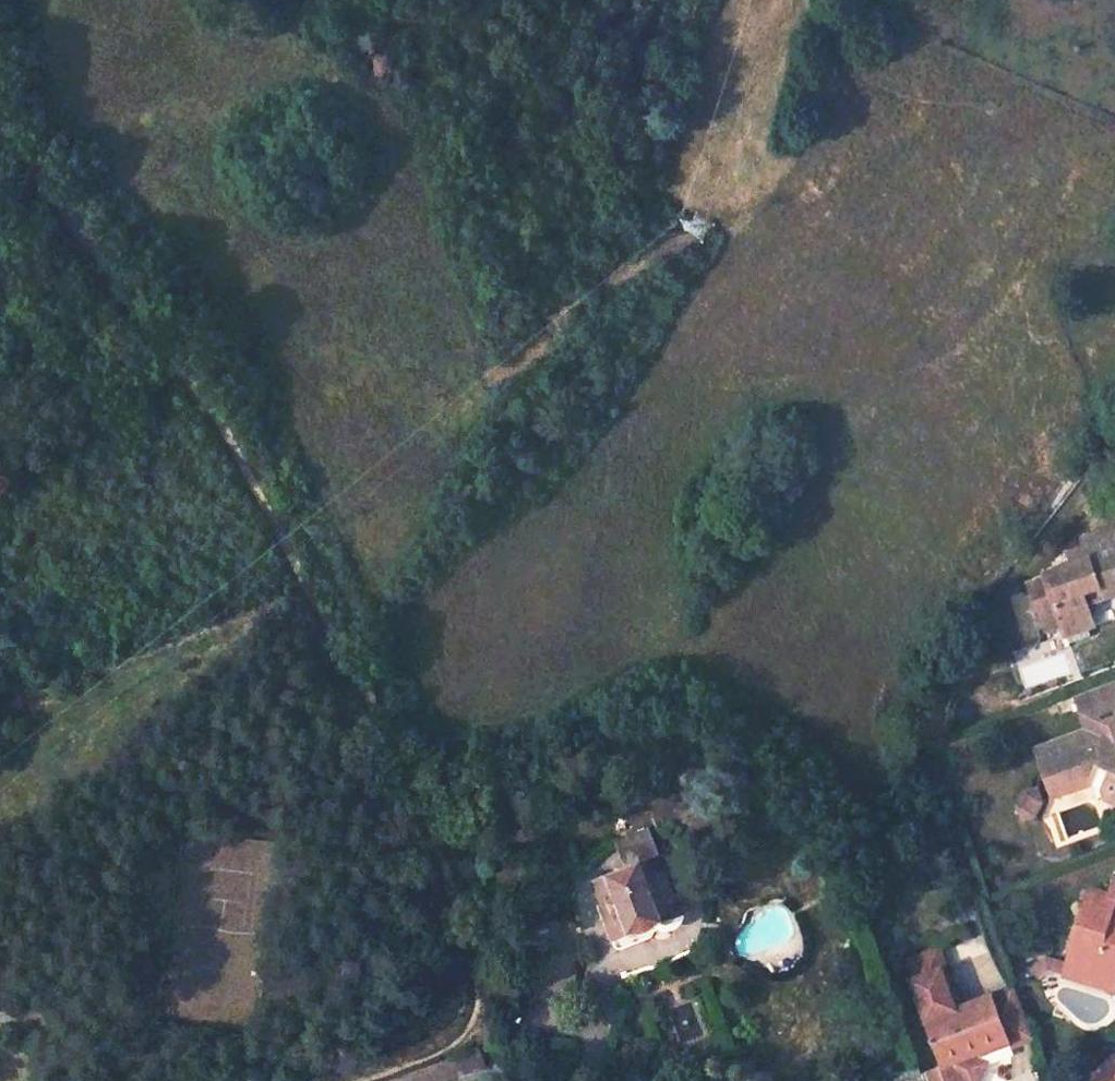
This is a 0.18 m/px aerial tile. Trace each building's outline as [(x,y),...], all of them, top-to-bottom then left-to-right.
[(1084,535),(1087,544),(1070,550),(1073,560),(1047,569),(1049,574),(1047,574),(1032,579),(1044,614),(1060,608),(1062,616),(1065,623),(1088,615),(1086,610),(1093,608),(1091,601),(1086,588),(1104,583),(1108,595),(1114,593),(1114,524),(1084,535)] [(1086,588),(1091,601),(1108,595),(1104,583),(1086,588)] [(1060,608),(1044,614),(1046,621),(1062,616),(1060,608)] [(1068,631),(1091,624),(1098,621),(1095,613),(1093,608),(1086,610),(1088,615),(1065,623),(1068,631)] [(1112,704),(1079,716),(1085,733),(1084,733),(1035,751),(1052,798),(1093,783),(1098,785),(1105,804),(1114,808),(1114,703),(1112,704)] [(1027,816),(1035,796),(1032,788),(1019,792),(1013,806),(1017,820),(1027,816)] [(601,888),(619,939),(620,939),(630,937),(639,934),(644,931),(649,927),(653,925),(661,925),(667,928),(673,927),(678,925),(682,921),(685,914),(684,908),(672,874),(663,877),(660,865),(601,888)] [(1063,959),(1072,962),(1066,982),(1109,995),(1114,976),(1114,884),(1111,883),(1111,884),(1106,900),(1092,896),(1085,917),(1077,915),(1063,959)] [(1084,893),(1077,915),(1085,917),(1092,896),(1084,893)] [(1063,960),(1058,979),(1066,982),(1072,962),(1063,959),(1063,960)] [(917,1072),(921,1080),(964,1080),(968,1055),(966,1047),(1000,1036),(987,997),(954,1008),(939,967),(905,979),(938,1064),(917,1072)] [(1056,984),(1053,975),(1037,980),(1033,994),(1042,997),(1045,988),(1056,984)] [(1000,1036),(966,1047),(968,1055),(970,1061),(1005,1048),(1000,1036)] [(1087,1080),(1114,1080),(1114,1055),(1087,1080)]
